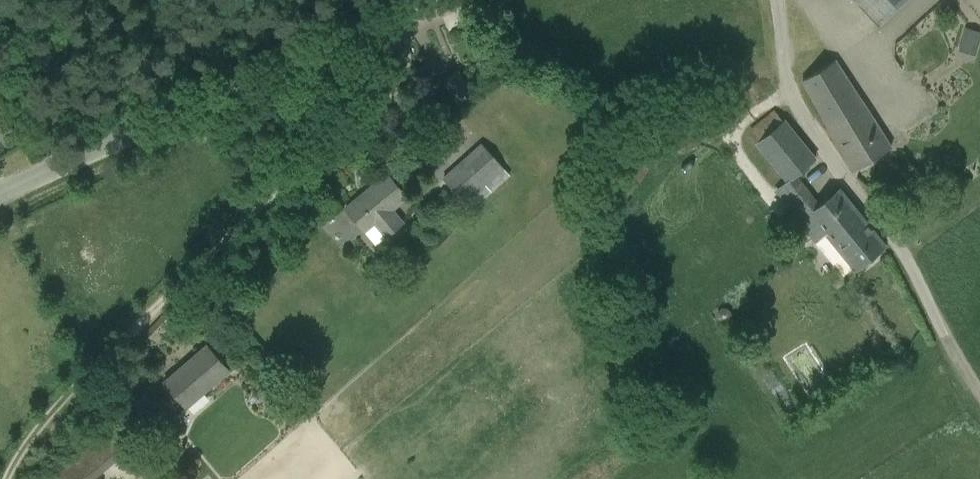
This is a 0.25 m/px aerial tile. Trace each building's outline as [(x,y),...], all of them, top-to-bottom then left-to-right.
[(878,26),(906,0),(854,0),(878,26)] [(956,50),(973,56),(979,35),(979,33),(964,27),(956,50)] [(820,114),(853,171),(889,150),(835,60),(803,80),(821,114),(820,114)] [(456,104),(473,93),(458,71),(442,81),(456,104)] [(825,235),(853,270),(884,246),(839,190),(821,205),(796,174),(815,159),(783,120),(756,142),(786,181),(773,190),(814,243),(825,235)] [(481,142),(442,178),(465,204),(505,168),(481,142)] [(627,185),(631,178),(619,171),(615,178),(627,185)] [(395,210),(408,198),(387,174),(346,208),(366,233),(374,226),(385,239),(405,222),(395,210)] [(307,233),(322,220),(317,214),(302,227),(307,233)] [(731,318),(731,311),(728,308),(721,307),(718,312),(717,317),(721,322),(727,322),(731,318)] [(187,408),(230,372),(207,345),(165,382),(187,408)] [(779,406),(784,414),(794,408),(789,400),(779,406)] [(127,451),(108,429),(50,478),(95,478),(127,451)]
